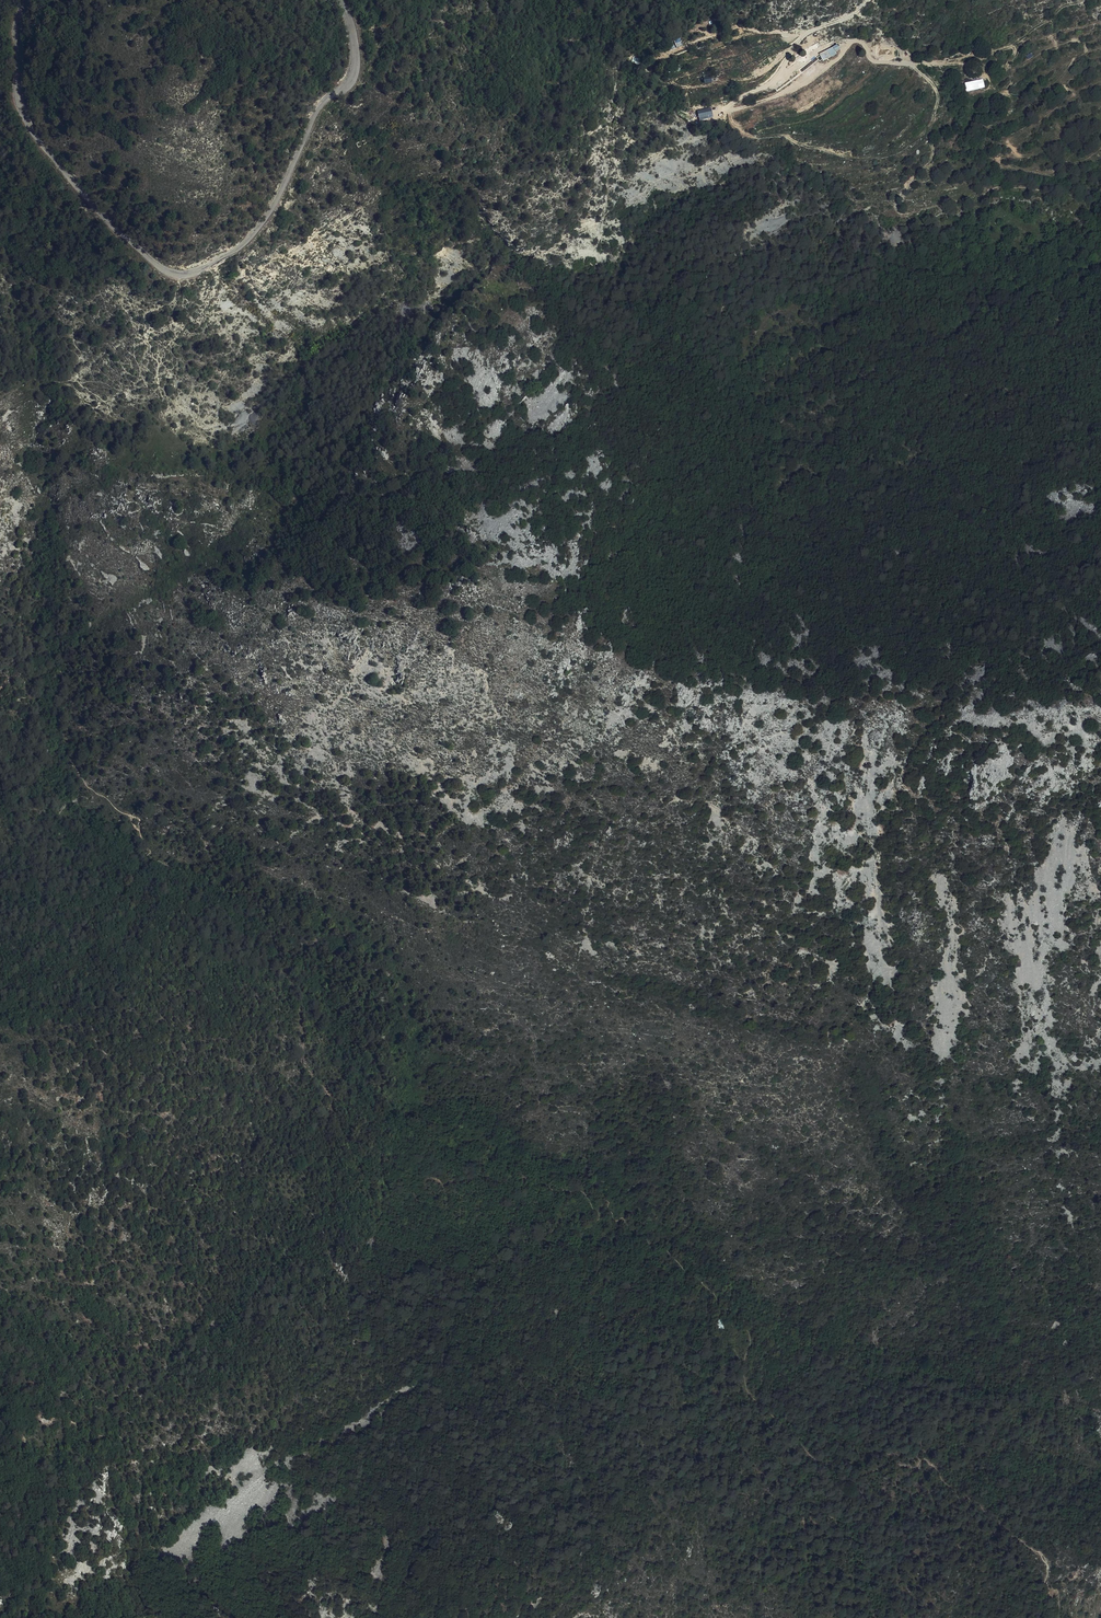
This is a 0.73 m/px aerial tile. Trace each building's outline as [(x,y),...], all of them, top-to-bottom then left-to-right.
[(840,52),(837,47),(819,57),(823,64),(827,62),(838,56),(837,54),(840,52)] [(981,79),(979,70),(961,74),(963,82),(981,79)] [(699,118),(713,116),(712,107),(698,108),(699,118)] [(1006,229),(1010,220),(1003,216),(999,226),(1006,229)]
